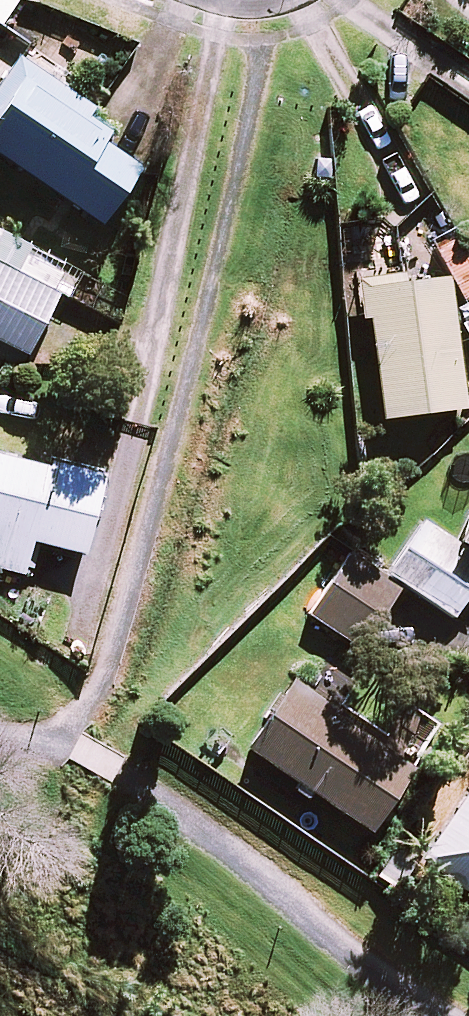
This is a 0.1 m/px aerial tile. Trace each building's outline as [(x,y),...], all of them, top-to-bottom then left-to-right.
[(17,60),(0,86),(0,159),(97,225),(136,169),(104,147),(112,135),(84,116),(89,109),(17,60)] [(402,285),(400,272),(391,274),(390,267),(353,272),(360,322),(367,321),(381,420),(460,408),(458,390),(468,389),(468,358),(453,360),(442,279),(402,285)] [(0,268),(0,342),(25,354),(53,294),(0,268)] [(461,326),(468,340),(468,322),(461,326)] [(0,456),(0,569),(22,573),(28,542),(85,553),(99,475),(0,456)] [(455,541),(418,523),(389,578),(450,619),(468,587),(468,512),(455,541)] [(398,590),(346,556),(307,616),(358,649),(398,590)] [(411,766),(286,684),(243,748),(368,831),(411,766)] [(420,860),(468,895),(468,789),(420,860)]
